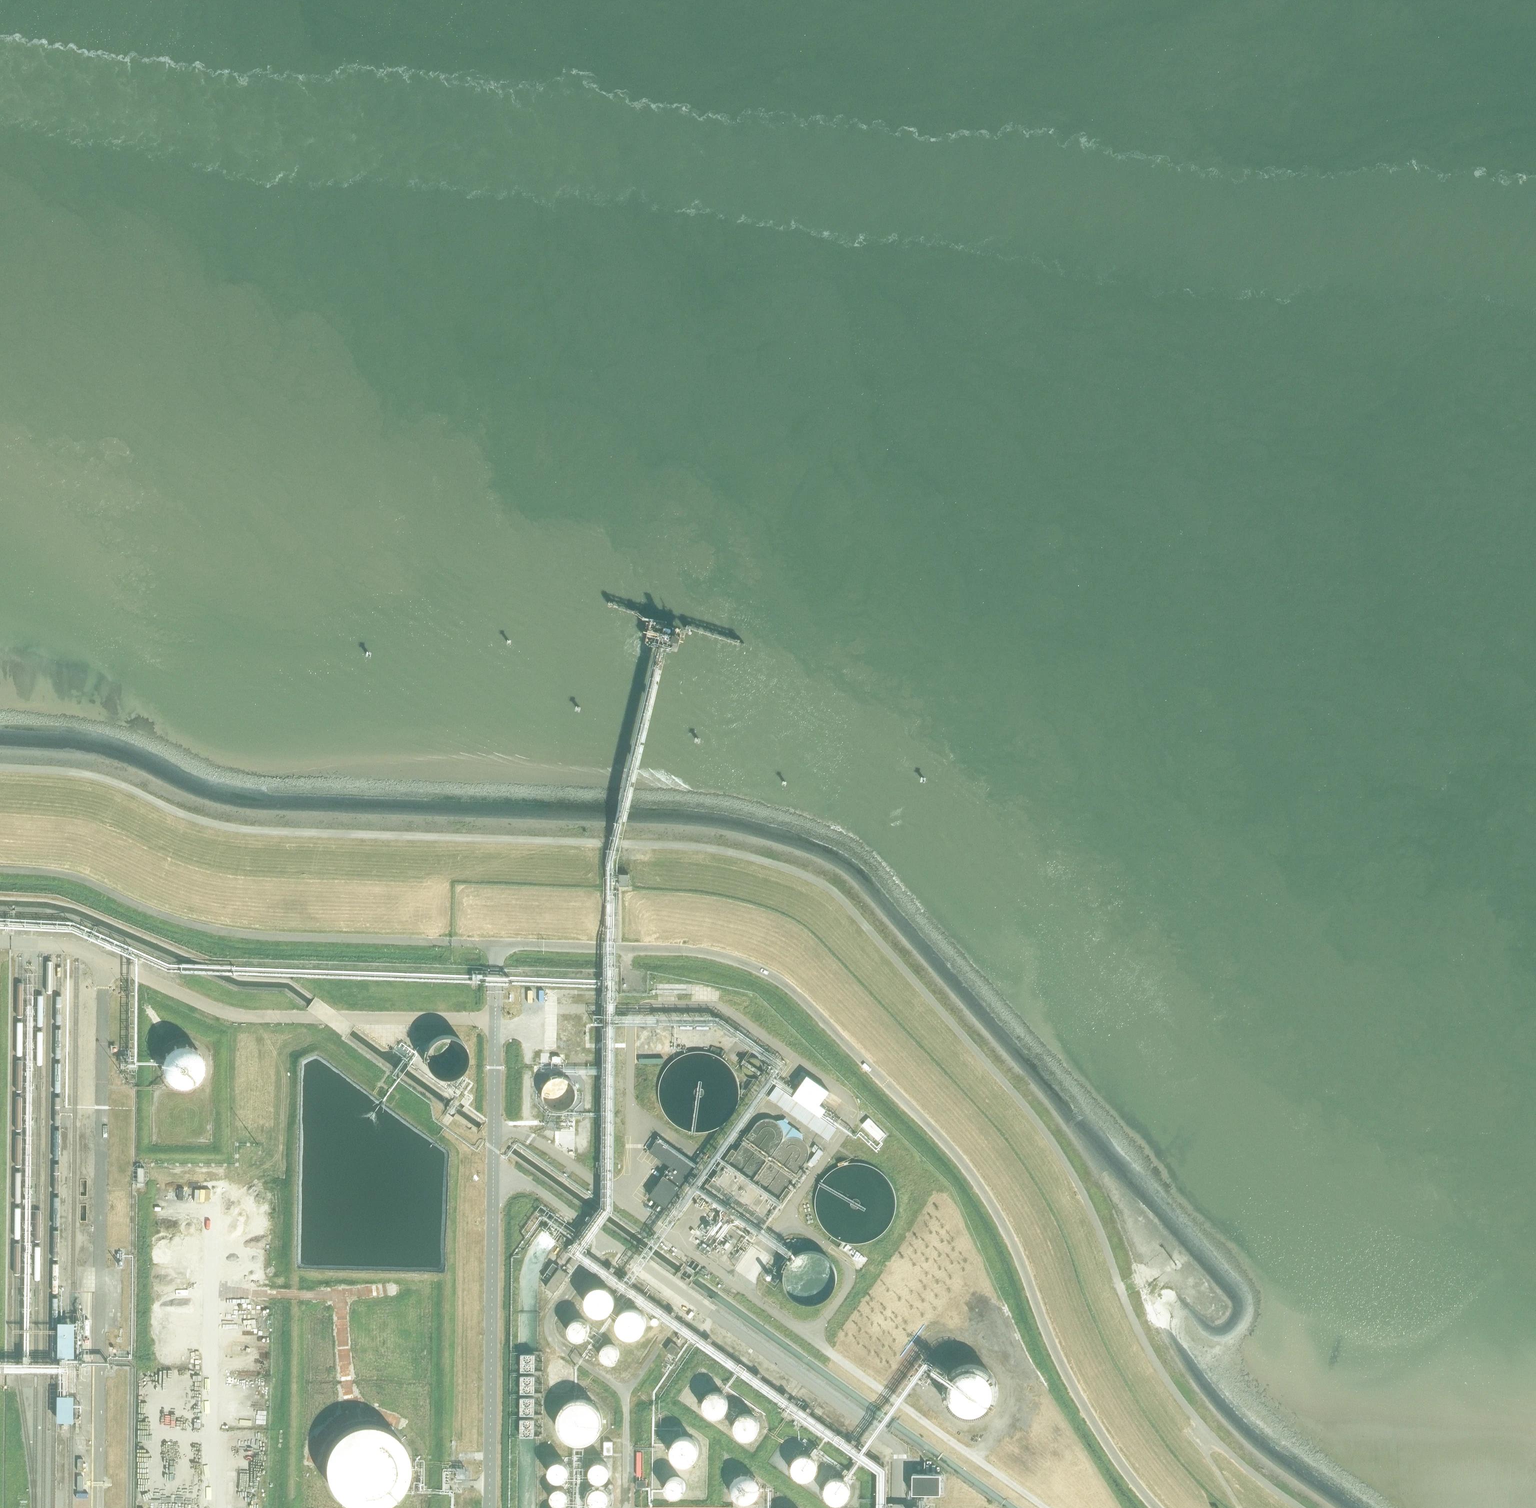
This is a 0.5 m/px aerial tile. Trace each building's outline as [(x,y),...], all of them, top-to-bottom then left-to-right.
[(700,1033),(712,1034),(713,1023),(700,1022),(700,1033)] [(204,1067),(204,1063),(204,1059),(203,1054),(201,1051),(198,1047),(194,1044),(191,1043),(188,1041),(184,1041),(178,1041),(174,1042),(170,1044),(167,1047),(164,1051),(162,1054),(161,1058),(161,1062),(161,1066),(162,1070),(164,1075),(166,1078),(169,1080),(173,1082),(177,1084),(181,1085),(187,1084),(191,1083),(194,1081),(198,1078),(201,1075),(203,1071),(204,1067)] [(861,1126),(882,1143),(891,1132),(869,1115),(861,1126)] [(664,1175),(681,1187),(697,1164),(659,1137),(649,1151),(670,1166),(664,1175)] [(820,1146),(809,1164),(815,1168),(826,1150),(820,1146)] [(681,1187),(664,1175),(644,1203),(660,1216),(681,1187)] [(756,1237),(762,1231),(757,1226),(751,1232),(756,1237)] [(580,1240),(575,1250),(591,1257),(595,1247),(580,1240)] [(561,1285),(574,1268),(566,1262),(553,1278),(561,1285)] [(550,1279),(547,1286),(558,1291),(562,1285),(550,1279)] [(615,1301),(615,1298),(615,1295),(614,1292),(613,1289),(610,1286),(607,1284),(605,1283),(601,1282),(598,1282),(596,1282),(593,1283),(590,1285),(587,1287),(586,1289),(584,1292),(583,1295),(583,1298),(583,1301),(584,1304),(586,1308),(587,1309),(590,1312),(593,1313),(596,1314),(599,1315),(602,1314),(605,1313),(608,1312),(610,1310),(613,1308),(614,1304),(615,1301)] [(644,1324),(645,1321),(644,1318),(644,1315),(643,1313),(641,1311),(639,1308),(635,1307),(633,1306),(630,1305),(627,1305),(624,1306),(621,1308),(619,1309),(617,1311),(616,1314),(615,1317),(614,1320),(614,1323),(615,1326),(616,1328),(618,1331),(620,1333),(623,1335),(627,1336),(629,1336),(632,1336),(635,1335),(637,1334),(640,1332),(642,1329),(643,1327),(644,1324)] [(589,1332),(589,1329),(589,1327),(588,1325),(587,1323),(586,1321),(584,1320),(582,1318),(578,1317),(574,1318),(572,1318),(570,1320),(568,1322),(567,1324),(566,1326),(566,1328),(566,1331),(566,1333),(567,1335),(569,1337),(572,1340),(576,1341),(579,1341),(581,1340),(584,1339),(585,1338),(587,1335),(588,1334),(589,1332)] [(618,1356),(618,1354),(618,1352),(617,1350),(615,1347),(613,1346),(611,1345),(609,1345),(606,1345),(605,1345),(602,1347),(600,1350),(599,1354),(599,1358),(600,1359),(601,1361),(603,1362),(605,1363),(608,1364),(610,1364),(612,1363),(615,1361),(617,1358),(618,1356)] [(996,1393),(996,1388),(996,1382),(994,1378),(992,1374),(989,1370),(985,1366),(981,1364),(975,1362),(970,1362),(966,1362),(960,1363),(955,1366),(951,1369),(948,1374),(946,1378),(944,1382),(944,1387),(944,1393),(945,1397),(948,1402),(951,1406),(955,1410),(959,1412),(964,1414),(969,1414),(975,1414),(979,1413),(984,1411),(988,1407),(992,1403),(994,1399),(996,1393)] [(256,1388),(246,1386),(245,1396),(254,1398),(256,1388)] [(726,1403),(726,1400),(726,1398),(725,1396),(724,1393),(722,1392),(719,1389),(716,1388),(714,1388),(709,1388),(707,1389),(705,1391),(703,1393),(702,1395),(701,1398),(701,1400),(701,1402),(701,1405),(704,1409),(705,1410),(707,1412),(710,1413),(712,1413),(714,1413),(717,1413),(719,1412),(722,1410),(724,1408),(725,1406),(726,1403)] [(603,1423),(603,1418),(603,1414),(601,1409),(599,1405),(596,1402),(593,1399),(589,1397),(584,1395),(580,1395),(575,1395),(571,1397),(566,1399),(563,1402),(560,1405),(558,1409),(557,1413),(556,1418),(557,1422),(558,1427),(560,1431),(563,1435),(567,1438),(570,1440),(574,1441),(578,1442),(583,1441),(588,1440),(592,1438),(596,1435),(599,1431),(601,1427),(603,1423)] [(758,1427),(758,1424),(758,1422),(757,1420),(756,1417),(755,1416),(751,1413),(748,1412),(746,1412),(744,1412),(741,1413),(738,1416),(736,1417),(735,1420),(734,1424),(734,1426),(735,1429),(737,1433),(738,1434),(741,1435),(743,1436),(745,1437),(747,1437),(750,1436),(753,1435),(754,1433),(756,1431),(757,1429),(758,1427)] [(408,1472),(409,1465),(408,1456),(406,1448),(402,1442),(400,1438),(397,1434),(393,1431),(390,1429),(383,1425),(378,1423),(375,1422),(367,1421),(360,1422),(357,1422),(349,1424),(346,1426),(341,1429),(336,1433),(332,1437),(330,1440),(326,1447),(324,1451),(323,1456),(322,1464),(323,1472),(324,1476),(325,1481),(327,1484),(330,1489),(334,1494),(338,1498),(341,1500),(345,1503),(349,1504),(357,1507),(360,1507),(365,1507),(371,1507),(375,1507),(382,1504),(386,1503),(390,1500),(396,1495),(401,1489),(404,1484),(406,1481),(407,1476),(408,1472)] [(698,1452),(698,1449),(698,1446),(697,1444),(695,1441),(694,1439),(692,1437),(690,1436),(688,1435),(684,1435),(681,1435),(678,1435),(675,1437),(673,1438),(671,1440),(670,1443),(669,1446),(668,1449),(669,1452),(669,1454),(670,1457),(672,1459),(674,1461),(676,1462),(678,1463),(682,1464),(685,1464),(688,1463),(690,1462),(693,1460),(695,1459),(696,1456),(698,1452)] [(816,1468),(817,1465),(816,1462),(816,1460),(815,1458),(813,1456),(810,1453),(808,1453),(805,1452),(802,1452),(799,1453),(797,1453),(795,1455),(793,1457),(791,1459),(790,1462),(790,1465),(790,1467),(791,1470),(792,1472),(794,1474),(796,1476),(798,1477),(801,1478),(803,1478),(805,1478),(808,1478),(810,1477),(813,1475),(815,1472),(816,1470),(816,1468)] [(569,1469),(569,1467),(569,1463),(567,1460),(565,1459),(564,1458),(560,1457),(558,1457),(556,1457),(554,1458),(553,1459),(551,1461),(550,1463),(549,1467),(550,1470),(552,1473),(553,1475),(555,1476),(559,1477),(562,1476),(564,1476),(566,1474),(568,1473),(569,1471),(569,1469)] [(610,1469),(610,1467),(609,1463),(607,1460),(604,1458),(603,1458),(600,1457),(597,1457),(595,1458),(594,1460),(592,1461),(591,1463),(590,1465),(590,1467),(591,1470),(592,1473),(594,1475),(596,1476),(599,1477),(601,1477),(604,1477),(607,1475),(608,1473),(609,1471),(610,1469)] [(155,1458),(141,1458),(141,1467),(155,1467),(155,1458)] [(459,1476),(468,1478),(470,1465),(461,1463),(459,1476)] [(926,1494),(947,1494),(947,1465),(919,1465),(919,1471),(915,1471),(915,1490),(926,1490),(926,1494)] [(758,1489),(759,1486),(758,1482),(758,1480),(756,1477),(754,1475),(751,1472),(749,1471),(746,1470),(744,1470),(741,1470),(737,1471),(735,1472),(732,1474),(730,1477),(729,1479),(728,1482),(727,1486),(727,1488),(728,1492),(730,1495),(731,1497),(734,1499),(737,1501),(739,1501),(742,1502),(745,1502),(749,1501),(751,1499),(754,1497),(756,1495),(758,1492),(758,1489)] [(849,1490),(850,1488),(849,1484),(848,1481),(846,1479),(844,1478),(842,1476),(840,1476),(837,1475),(835,1475),(833,1476),(830,1477),(828,1478),(826,1480),(825,1483),(824,1485),(824,1488),(825,1492),(826,1495),(827,1497),(829,1498),(831,1499),(834,1500),(836,1501),(839,1501),(841,1500),(843,1499),(845,1497),(847,1495),(849,1493),(849,1490)] [(686,1488),(686,1486),(686,1484),(685,1482),(683,1480),(680,1478),(678,1477),(674,1477),(671,1479),(668,1482),(668,1484),(667,1486),(667,1488),(668,1490),(670,1493),(672,1495),(676,1496),(679,1495),(681,1494),(683,1493),(684,1492),(685,1490),(686,1488)] [(177,1479),(176,1492),(188,1492),(189,1480),(177,1479)] [(609,1497),(610,1493),(609,1490),(608,1489),(607,1487),(605,1486),(602,1485),(598,1486),(596,1487),(594,1490),(594,1493),(594,1495),(594,1497),(596,1499),(599,1501),(601,1501),(605,1501),(607,1499),(609,1497)] [(570,1497),(571,1494),(570,1491),(569,1488),(566,1486),(563,1486),(561,1486),(559,1486),(557,1488),(555,1491),(555,1493),(555,1497),(557,1499),(560,1501),(562,1502),(566,1501),(568,1499),(570,1497)] [(699,1507),(713,1507),(714,1497),(700,1496),(699,1507)]
